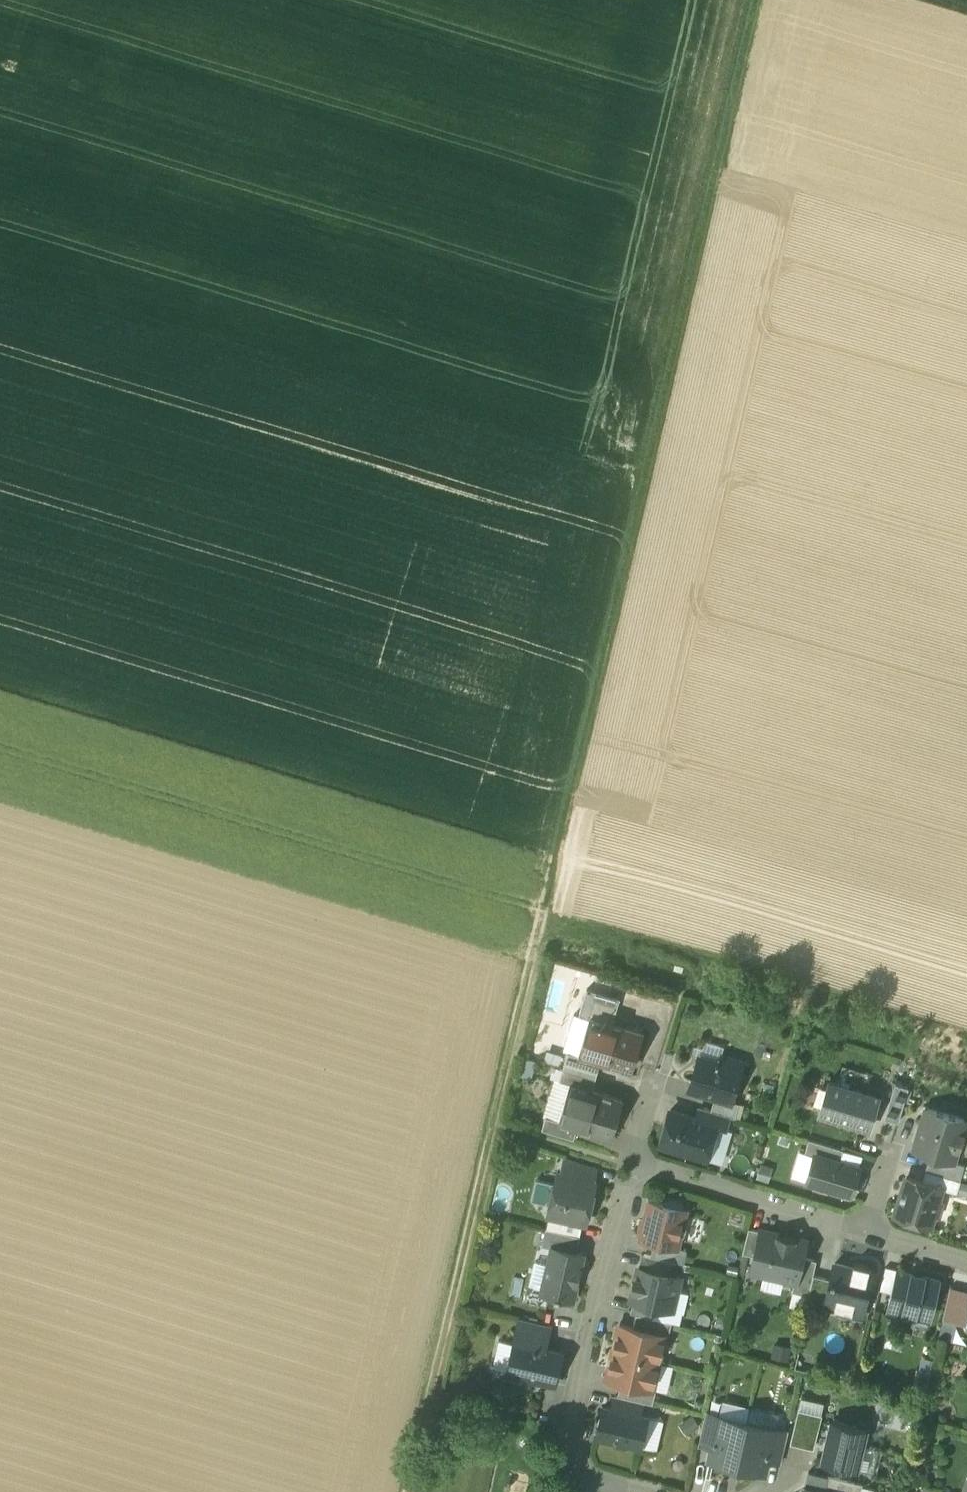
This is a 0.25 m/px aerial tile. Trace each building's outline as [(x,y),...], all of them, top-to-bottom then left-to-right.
[(620,998),(587,988),(579,1015),(589,1018),(590,1016),(612,1023),(620,998)] [(612,1023),(590,1016),(589,1018),(578,1054),(601,1061),(632,1071),(643,1032),(612,1023)] [(578,1054),(568,1051),(562,1069),(595,1079),(601,1061),(578,1054)] [(721,1055),(719,1061),(699,1055),(691,1083),(693,1084),(696,1087),(695,1090),(715,1096),(731,1101),(731,1100),(743,1062),(721,1055)] [(595,1079),(562,1069),(559,1080),(570,1084),(592,1090),(595,1079)] [(878,1097),(829,1082),(819,1113),(869,1128),(878,1097)] [(592,1090),(570,1084),(559,1120),(558,1122),(577,1127),(611,1138),(623,1099),(592,1090)] [(908,1088),(895,1084),(885,1118),(898,1122),(908,1088)] [(731,1101),(715,1096),(711,1109),(731,1115),(735,1116),(739,1102),(731,1100),(731,1101)] [(711,1109),(701,1106),(697,1118),(716,1123),(716,1126),(727,1129),(731,1115),(711,1109)] [(965,1119),(927,1108),(915,1150),(930,1154),(952,1161),(956,1148),(959,1149),(963,1133),(961,1132),(965,1119)] [(697,1118),(670,1109),(660,1144),(706,1158),(716,1126),(716,1123),(697,1118)] [(559,1120),(545,1116),(542,1129),(574,1139),(577,1127),(558,1122),(559,1120)] [(843,1149),(809,1139),(805,1152),(814,1155),(815,1153),(840,1161),(843,1149)] [(840,1161),(815,1153),(814,1155),(807,1180),(851,1193),(859,1167),(840,1161)] [(952,1161),(930,1154),(925,1170),(960,1180),(964,1164),(952,1161)] [(596,1169),(565,1159),(561,1176),(592,1183),(593,1183),(596,1169)] [(960,1180),(925,1170),(922,1181),(941,1187),(941,1188),(956,1193),(960,1180)] [(592,1183),(561,1176),(557,1175),(555,1186),(550,1189),(548,1198),(551,1203),(548,1214),(585,1222),(594,1183),(593,1183),(592,1183)] [(922,1181),(907,1177),(895,1215),(930,1225),(933,1213),(937,1214),(941,1202),(937,1201),(941,1188),(941,1187),(922,1181)] [(665,1204),(648,1200),(639,1239),(654,1242),(678,1248),(681,1237),(684,1234),(686,1229),(686,1224),(685,1219),(687,1209),(683,1208),(683,1206),(679,1203),(675,1201),(670,1201),(665,1202),(665,1204)] [(580,1236),(546,1228),(542,1245),(552,1247),(552,1246),(576,1252),(580,1236)] [(761,1231),(749,1228),(743,1253),(755,1256),(761,1231)] [(799,1240),(761,1231),(755,1256),(752,1270),(795,1280),(796,1280),(801,1257),(804,1247),(799,1240)] [(678,1248),(654,1242),(651,1256),(677,1262),(683,1263),(686,1250),(678,1248)] [(576,1252),(552,1246),(552,1247),(542,1292),(555,1295),(554,1297),(559,1298),(559,1296),(573,1299),(583,1254),(576,1252)] [(651,1256),(644,1254),(641,1268),(674,1275),(677,1262),(651,1256)] [(816,1261),(801,1257),(796,1280),(795,1280),(792,1292),(808,1296),(813,1275),(816,1261)] [(853,1268),(834,1264),(831,1280),(825,1305),(840,1308),(850,1302),(864,1306),(871,1272),(868,1272),(869,1268),(854,1264),(853,1268)] [(641,1268),(639,1267),(636,1277),(635,1277),(632,1290),(633,1290),(631,1300),(672,1310),(680,1277),(674,1275),(641,1268)] [(939,1281),(897,1271),(888,1308),(930,1319),(939,1281)] [(831,1280),(813,1275),(808,1296),(805,1310),(823,1314),(825,1305),(831,1280)] [(950,1288),(942,1321),(966,1327),(966,1291),(950,1288)] [(671,1322),(636,1314),(633,1327),(664,1335),(664,1336),(668,1337),(671,1322)] [(551,1325),(520,1318),(515,1342),(546,1349),(551,1325)] [(633,1327),(619,1324),(613,1351),(658,1362),(664,1336),(664,1335),(633,1327)] [(514,1343),(499,1340),(492,1367),(508,1371),(514,1343)] [(546,1349),(515,1342),(514,1343),(508,1371),(526,1375),(529,1380),(536,1381),(541,1378),(555,1381),(561,1352),(546,1349)] [(658,1362),(613,1351),(607,1379),(621,1382),(651,1389),(651,1388),(658,1362)] [(651,1389),(621,1382),(617,1396),(643,1402),(652,1404),(656,1389),(651,1388),(651,1389)] [(617,1396),(615,1395),(612,1409),(639,1415),(643,1402),(617,1396)] [(612,1409),(604,1407),(597,1436),(616,1440),(618,1444),(625,1446),(629,1443),(640,1446),(647,1417),(639,1415),(612,1409)] [(821,1415),(799,1410),(796,1423),(818,1428),(821,1415)] [(719,1416),(706,1413),(699,1442),(712,1445),(719,1416)] [(747,1422),(719,1415),(719,1416),(712,1445),(709,1458),(737,1464),(747,1422)] [(775,1428),(747,1422),(737,1464),(765,1471),(775,1429),(775,1428)] [(866,1430),(832,1422),(823,1462),(856,1470),(866,1430)] [(818,1428),(796,1423),(791,1442),(813,1447),(818,1428)] [(775,1428),(775,1429),(768,1458),(781,1461),(788,1432),(775,1428)] [(827,1476),(824,1491),(860,1491),(862,1484),(827,1476)]
